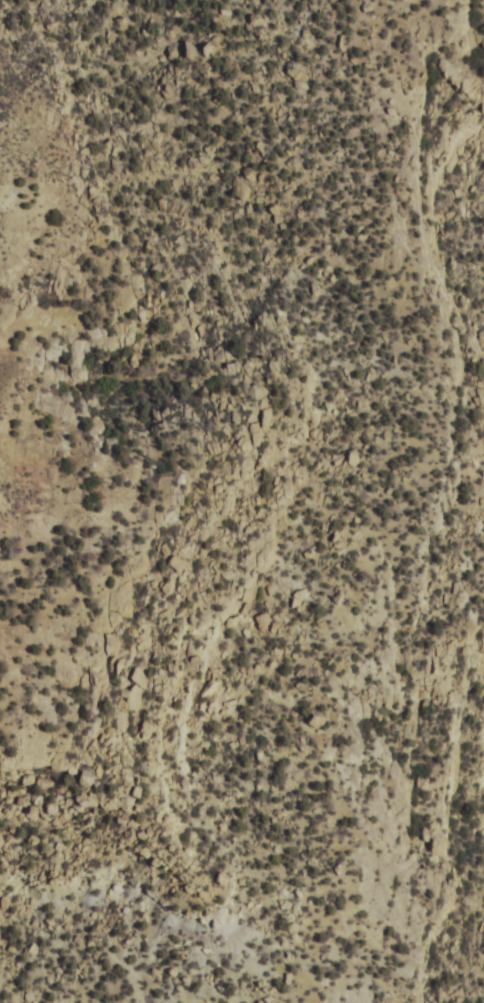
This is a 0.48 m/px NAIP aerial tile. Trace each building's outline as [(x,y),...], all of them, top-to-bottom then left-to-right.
[(324,718),(309,713),(306,723),(321,728),(324,718)]
